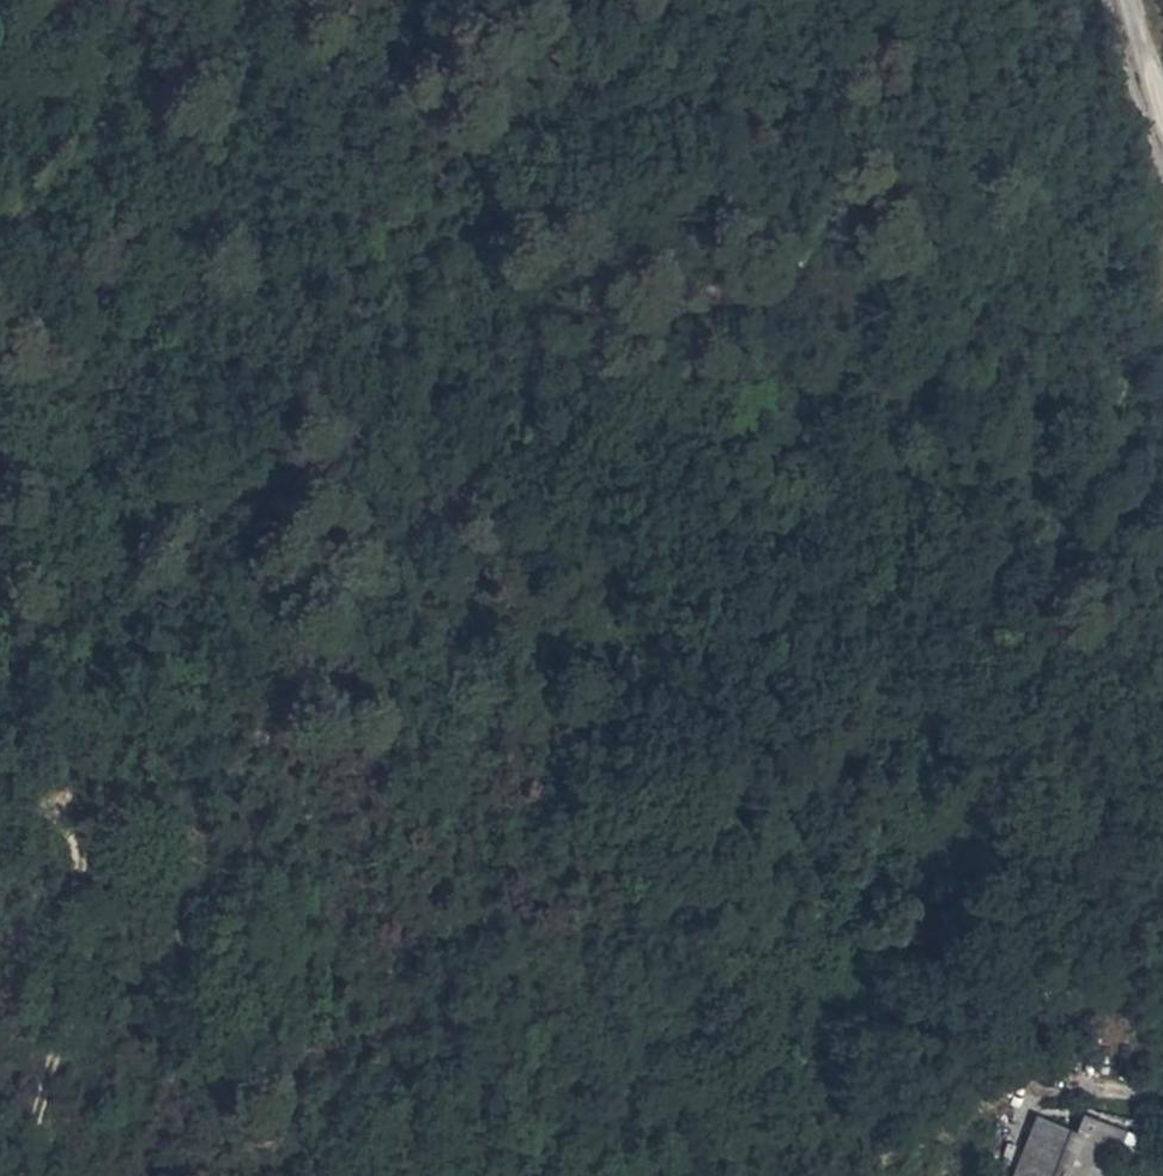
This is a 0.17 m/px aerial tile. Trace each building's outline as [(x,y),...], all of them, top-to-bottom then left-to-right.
[(1050,1128),(1044,1149),(1025,1144),(1015,1175),(1090,1175),(1100,1144),(1050,1128)] [(991,1175),(1015,1175),(1025,1144),(1003,1137),(991,1175)]
